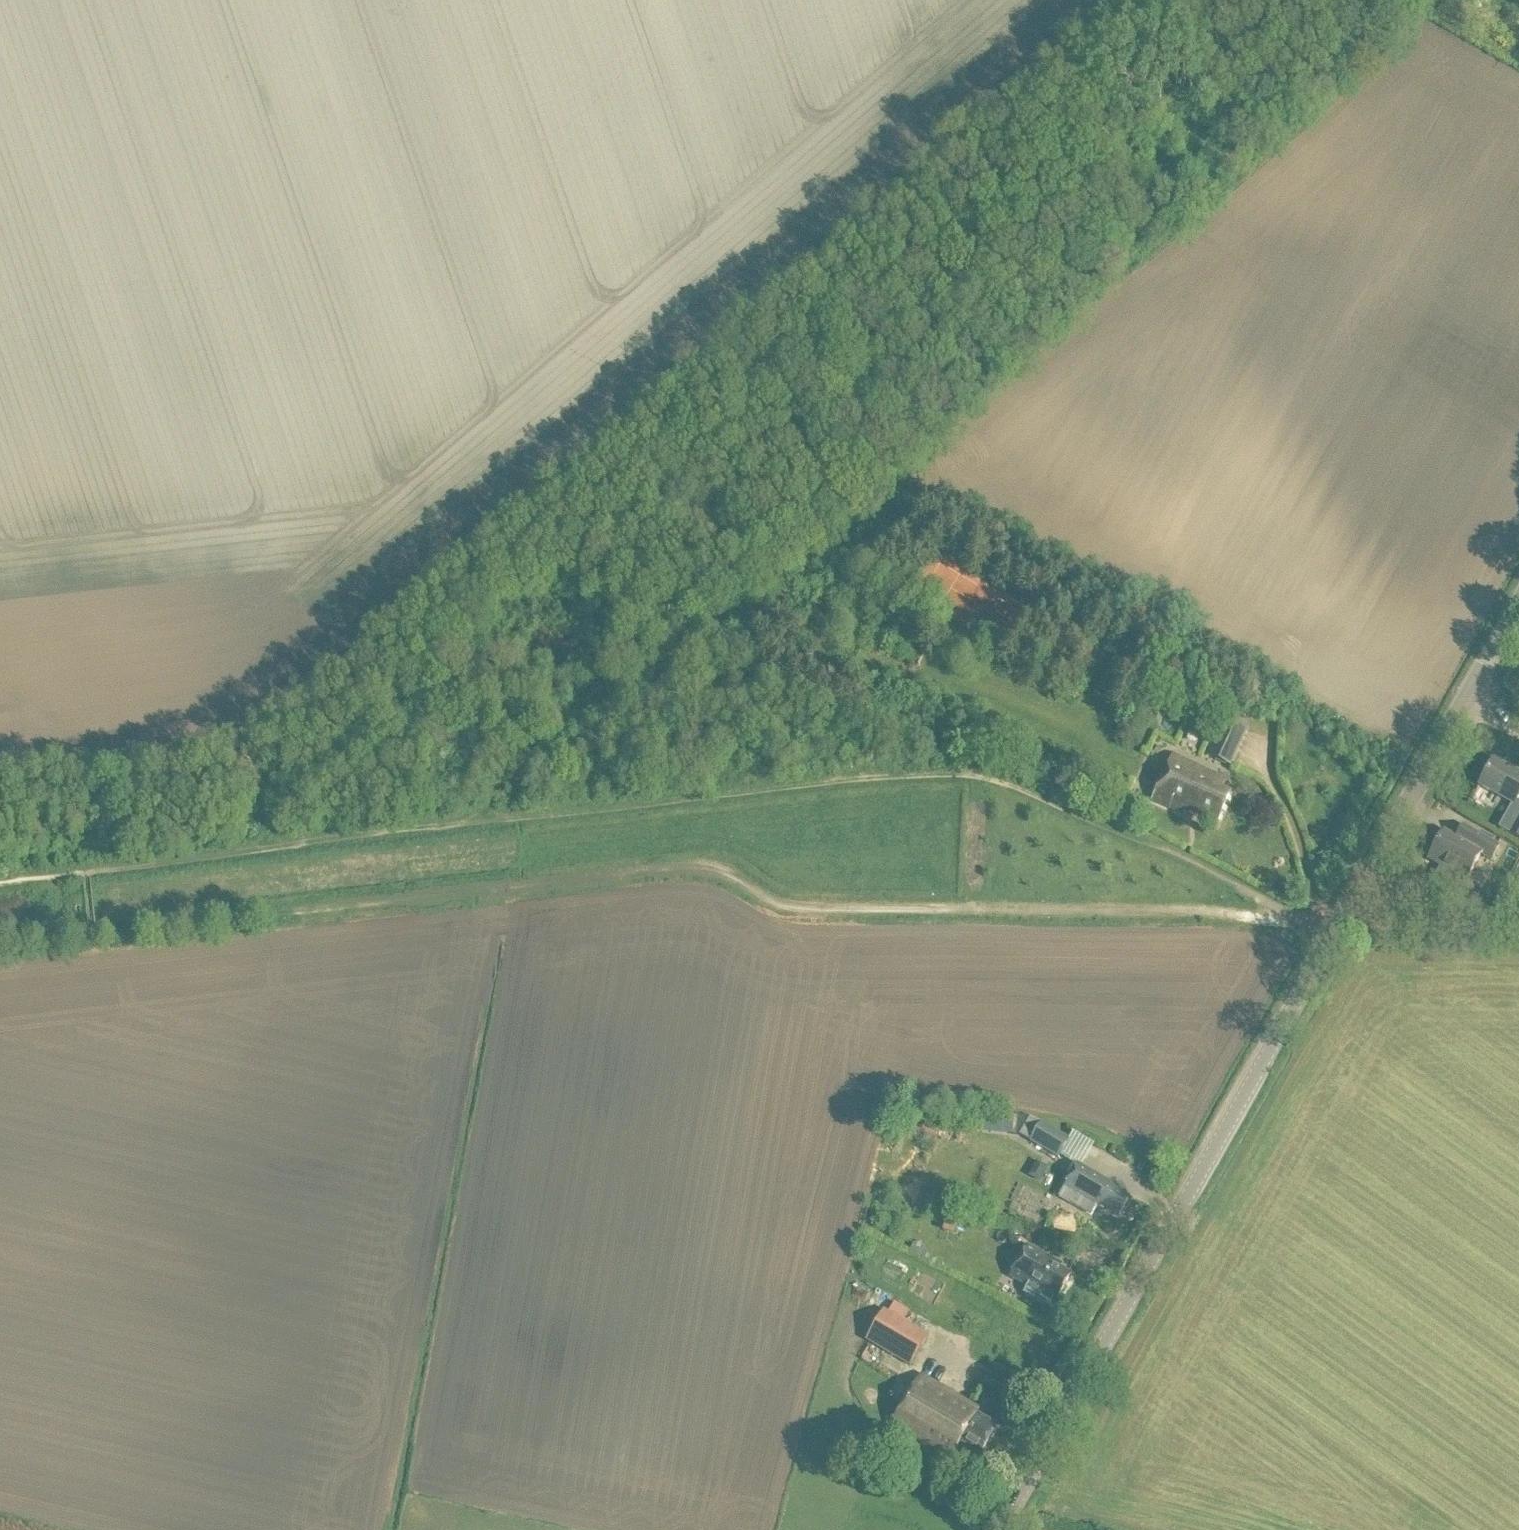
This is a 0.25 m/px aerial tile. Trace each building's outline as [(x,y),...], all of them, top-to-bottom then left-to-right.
[(1150,704),(1143,716),(1151,721),(1159,709),(1150,704)] [(1215,741),(1208,755),(1228,764),(1234,749),(1215,741)] [(1215,823),(1228,795),(1220,792),(1224,782),(1172,759),(1153,801),(1181,814),(1183,809),(1215,823)] [(1478,787),(1514,807),(1500,832),(1518,843),(1518,775),(1493,760),(1478,787)] [(1444,833),(1428,861),(1441,869),(1429,890),(1445,900),(1450,901),(1453,901),(1457,900),(1459,898),(1463,895),(1469,885),(1465,883),(1480,856),(1491,862),(1499,848),(1471,832),(1464,844),(1444,833)] [(1507,888),(1500,901),(1512,907),(1518,894),(1507,888)] [(1017,1140),(1028,1146),(1027,1147),(1055,1164),(1066,1145),(1028,1122),(1017,1140)] [(1110,1189),(1076,1168),(1062,1190),(1076,1198),(1071,1206),(1091,1217),(1095,1210),(1097,1211),(1099,1207),(1117,1218),(1127,1203),(1109,1192),(1110,1189)] [(946,1223),(942,1233),(954,1238),(958,1227),(946,1223)] [(937,1262),(934,1262),(929,1259),(925,1255),(922,1252),(921,1246),(913,1246),(909,1254),(941,1270),(943,1267),(941,1262),(937,1262)] [(1009,1278),(1026,1288),(1023,1294),(1048,1309),(1053,1300),(1055,1300),(1068,1277),(1041,1261),(1043,1258),(1026,1248),(1009,1278)] [(865,1343),(910,1369),(929,1338),(884,1312),(865,1343)] [(978,1457),(994,1430),(976,1419),(978,1415),(918,1379),(889,1429),(949,1465),(960,1447),(978,1457)] [(975,1391),(970,1400),(979,1405),(984,1395),(975,1391)]
